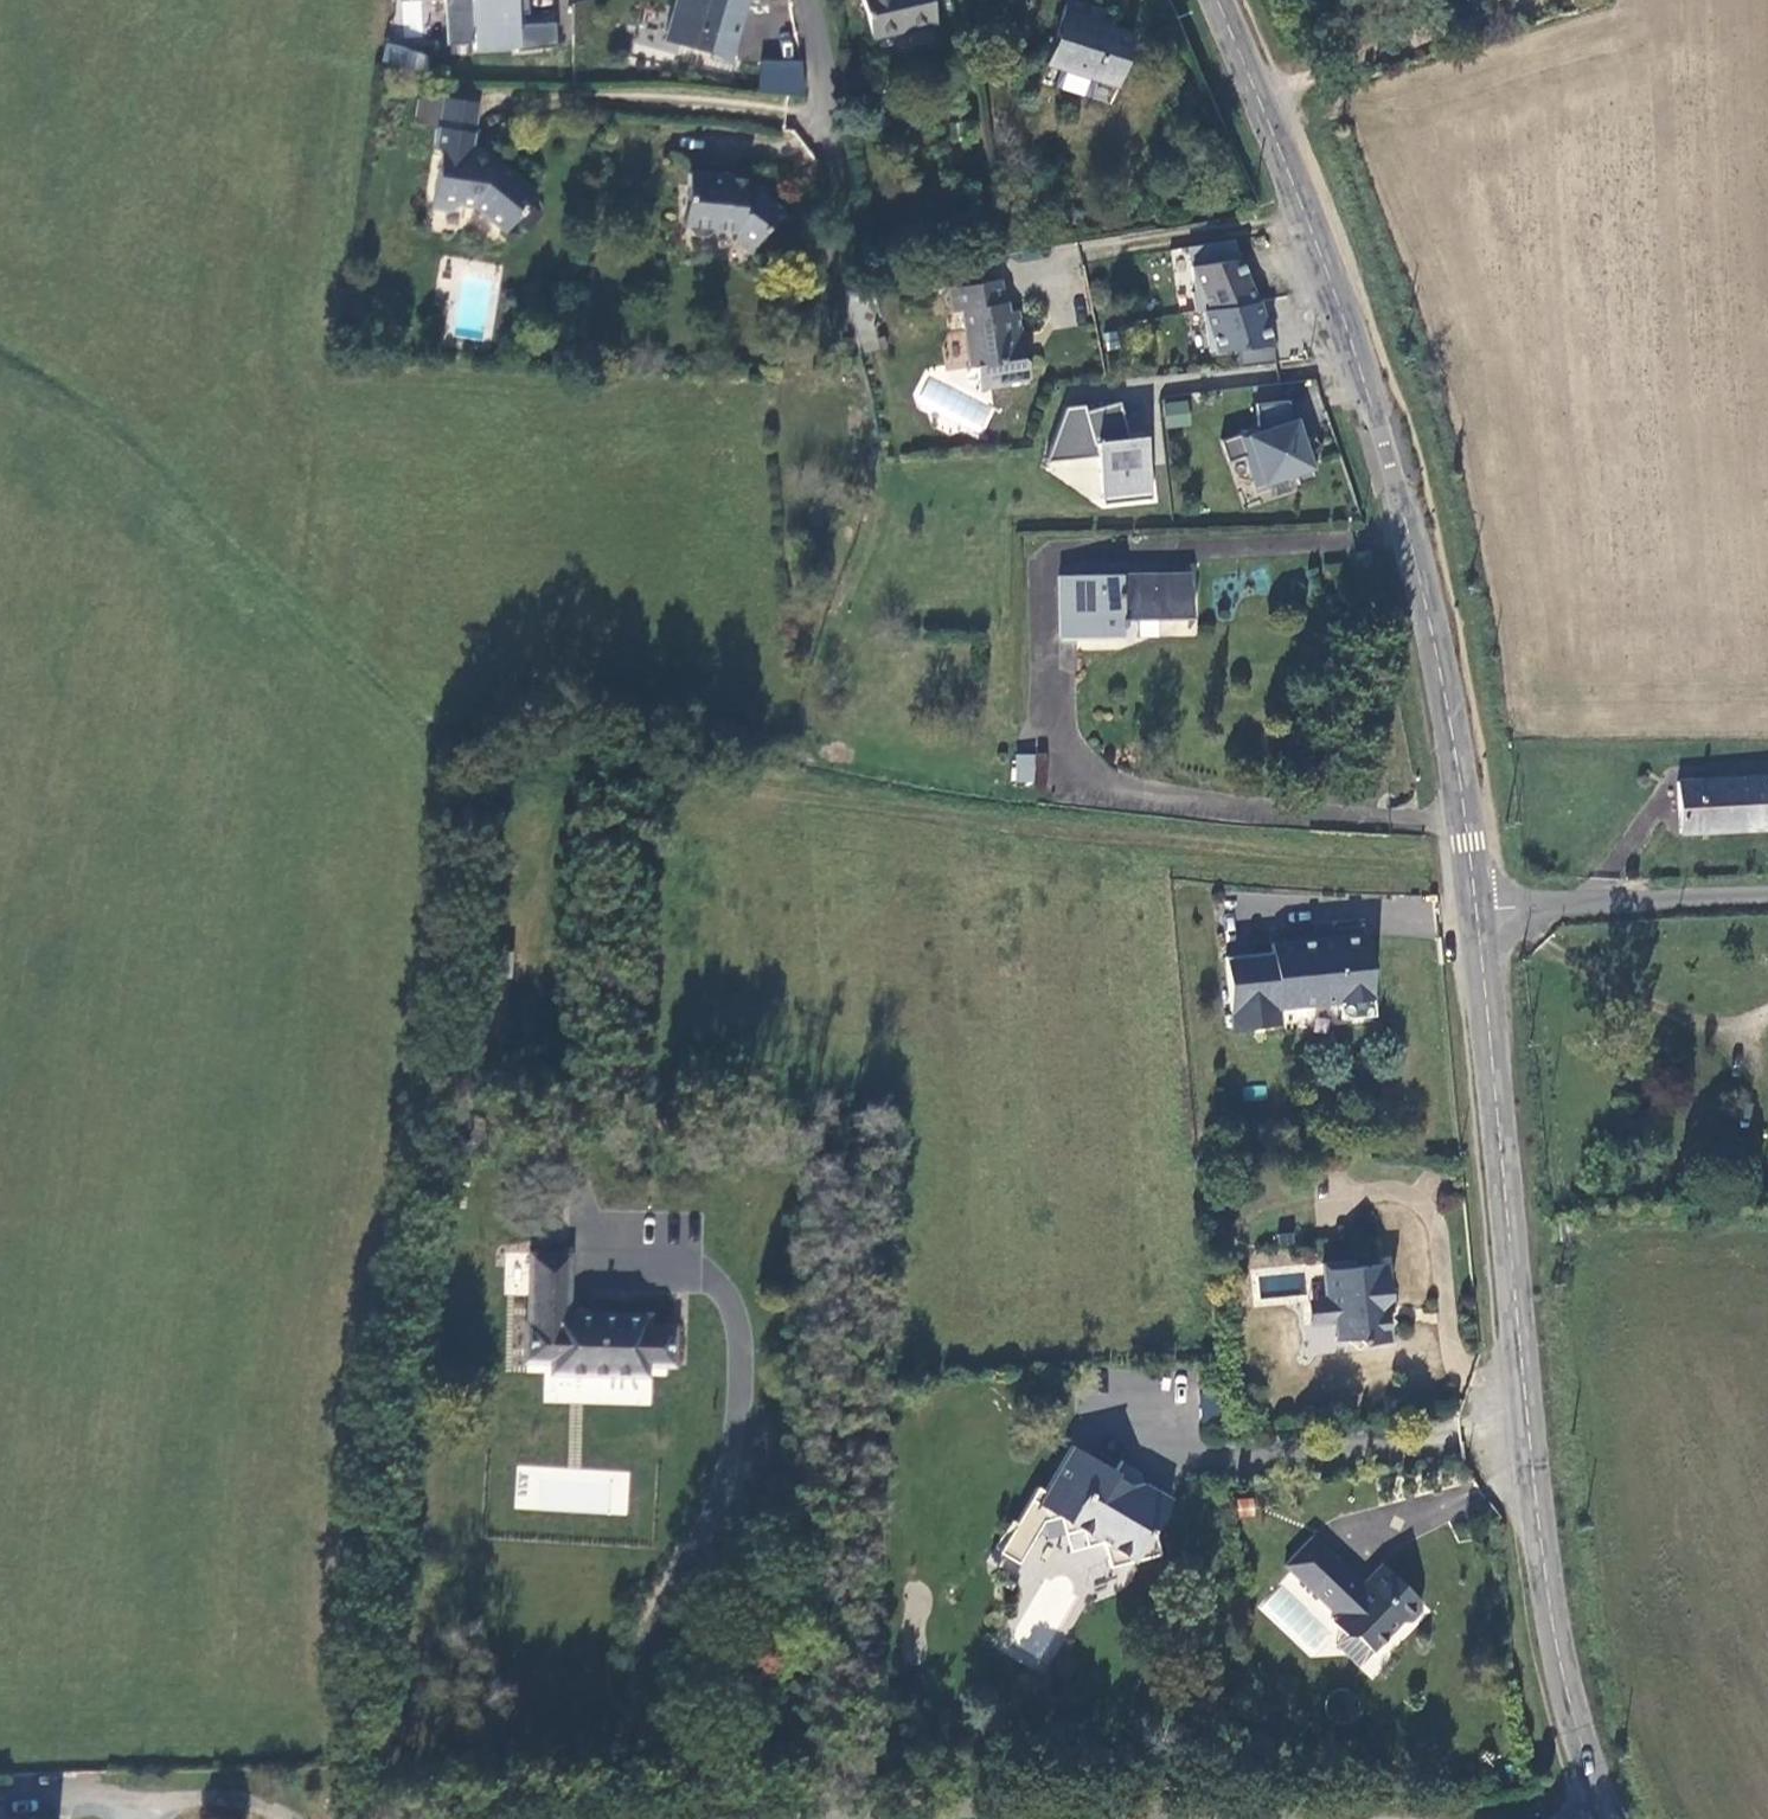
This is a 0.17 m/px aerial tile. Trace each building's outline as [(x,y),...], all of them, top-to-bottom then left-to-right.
[(530,0),(447,0),(449,43),(475,41),(476,47),(519,45),(519,50),(558,46),(557,22),(519,24),(518,13),(530,12),(530,0)] [(750,0),(679,0),(667,39),(710,54),(708,59),(732,67),(753,1),(750,0)] [(869,38),(936,23),(931,0),(861,0),(869,38)] [(1109,12),(1069,1),(1048,68),(1116,88),(1132,35),(1105,27),(1109,12)] [(385,45),(383,61),(423,69),(426,52),(385,45)] [(765,58),(761,92),(809,96),(804,61),(765,58)] [(408,98),(405,121),(434,126),(438,102),(408,98)] [(478,109),(441,103),(434,148),(440,149),(440,155),(431,208),(445,211),(459,202),(473,205),(505,229),(534,196),(495,161),(485,159),(471,157),(478,109)] [(746,179),(690,174),(689,186),(684,225),(691,234),(705,236),(712,226),(734,229),(735,238),(750,250),(778,211),(761,196),(745,195),(746,179)] [(1039,205),(1040,191),(1025,189),(1023,204),(1039,205)] [(1192,292),(1196,311),(1203,309),(1257,301),(1231,238),(1188,245),(1195,287),(1192,292)] [(1001,241),(978,245),(980,258),(1003,254),(1001,241)] [(1001,281),(948,293),(953,315),(958,314),(969,370),(972,369),(977,389),(1007,384),(1006,380),(1028,375),(1025,358),(1019,355),(1011,356),(1007,333),(1014,332),(1020,331),(1017,310),(1012,311),(1010,301),(1006,302),(1001,281)] [(1257,301),(1203,309),(1210,351),(1273,344),(1257,301)] [(1019,355),(1014,332),(1007,333),(1011,356),(1019,355)] [(1164,428),(1190,426),(1188,399),(1162,401),(1164,428)] [(1288,399),(1256,403),(1258,427),(1221,439),(1228,460),(1245,454),(1256,485),(1295,472),(1299,483),(1315,477),(1288,399)] [(1098,456),(1104,504),(1152,498),(1146,444),(1136,445),(1129,439),(1119,401),(1086,410),(1085,405),(1065,407),(1045,462),(1098,456)] [(1145,437),(1129,439),(1136,445),(1146,444),(1145,437)] [(1058,640),(1070,640),(1121,639),(1121,622),(1188,621),(1188,577),(1057,580),(1058,640)] [(1032,756),(1018,757),(1018,786),(1032,786),(1032,756)] [(1679,783),(1681,830),(1767,825),(1767,779),(1679,783)] [(1227,954),(1234,1026),(1282,1022),(1280,1005),(1341,1000),(1342,1017),(1376,1014),(1369,932),(1336,935),(1337,941),(1321,943),(1321,937),(1274,941),(1274,950),(1227,954)] [(513,950),(461,945),(458,972),(510,977),(513,950)] [(568,1309),(570,1253),(527,1252),(526,1320),(520,1320),(518,1360),(552,1362),(552,1373),(646,1378),(647,1363),(674,1365),(675,1325),(650,1324),(650,1312),(568,1309)] [(1357,1259),(1324,1260),(1327,1296),(1335,1299),(1336,1320),(1338,1337),(1355,1337),(1363,1341),(1392,1340),(1390,1313),(1381,1306),(1391,1293),(1388,1262),(1357,1263),(1357,1259)] [(1310,1321),(1336,1320),(1335,1299),(1327,1296),(1310,1296),(1310,1321)] [(1116,1467),(1070,1444),(1045,1485),(1038,1481),(999,1547),(1014,1556),(1033,1518),(1053,1515),(1057,1530),(1076,1526),(1080,1542),(1098,1538),(1103,1561),(1157,1551),(1150,1523),(1168,1490),(1144,1478),(1133,1477),(1128,1486),(1110,1478),(1116,1467)] [(1239,1517),(1256,1516),(1255,1496),(1238,1497),(1239,1517)] [(1420,1600),(1380,1561),(1364,1578),(1364,1587),(1360,1587),(1360,1581),(1309,1534),(1282,1562),(1334,1613),(1330,1618),(1342,1630),(1348,1628),(1370,1649),(1400,1617),(1407,1619),(1419,1606),(1420,1600)]
